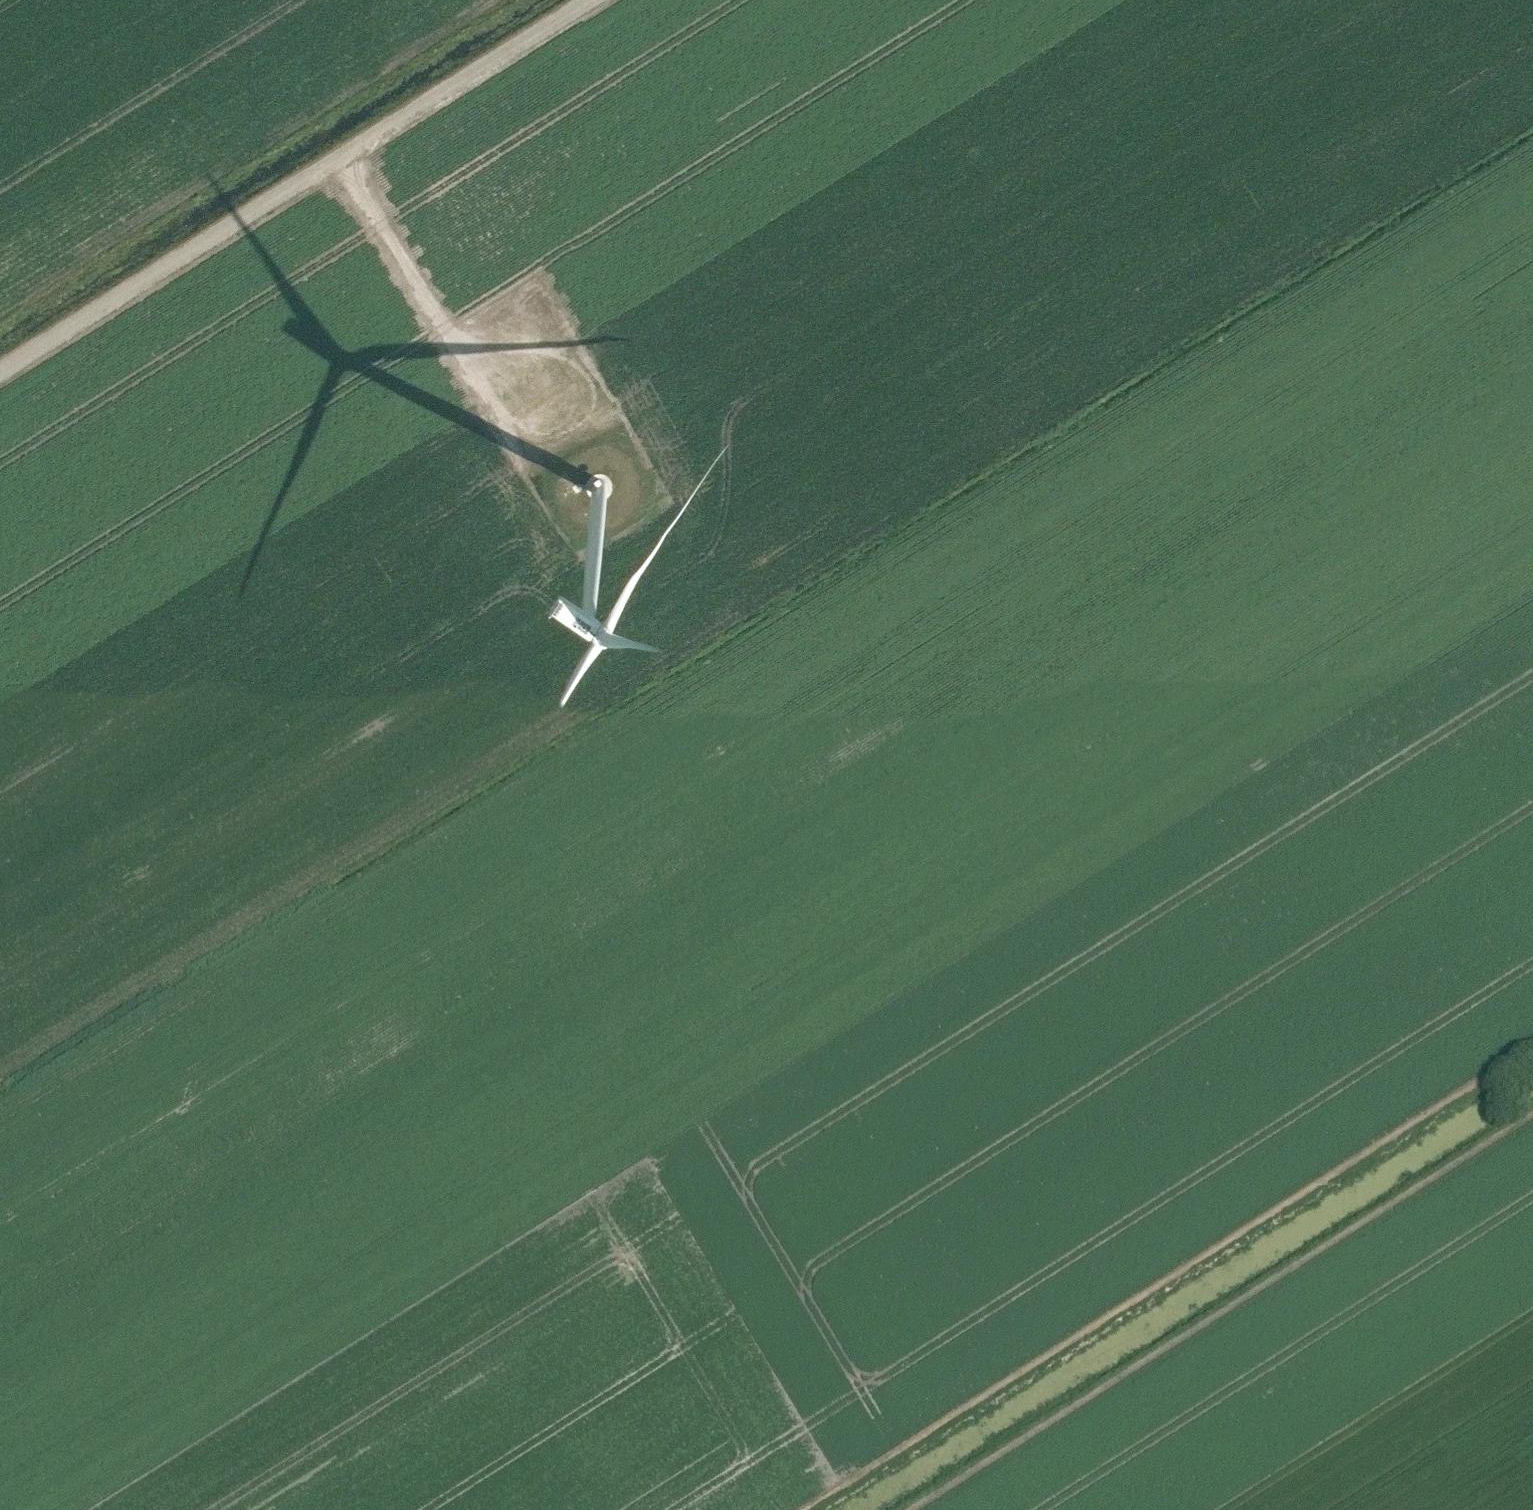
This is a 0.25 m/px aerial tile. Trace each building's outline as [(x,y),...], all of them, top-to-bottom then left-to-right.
[(592,485),(592,486),(592,487),(592,488),(592,489),(593,489),(593,490),(593,491),(594,491),(594,492),(595,492),(595,493),(596,493),(597,494),(598,494),(599,494),(600,494),(601,494),(602,494),(603,494),(603,493),(604,493),(605,492),(606,492),(606,491),(607,490),(607,489),(608,488),(608,487),(608,486),(608,485),(608,484),(607,483),(607,482),(606,481),(606,480),(605,480),(604,479),(603,479),(603,478),(602,478),(601,478),(600,478),(599,478),(598,478),(597,478),(596,479),(595,479),(595,480),(594,480),(594,481),(593,481),(593,482),(593,483),(592,483),(592,484),(592,485)]
